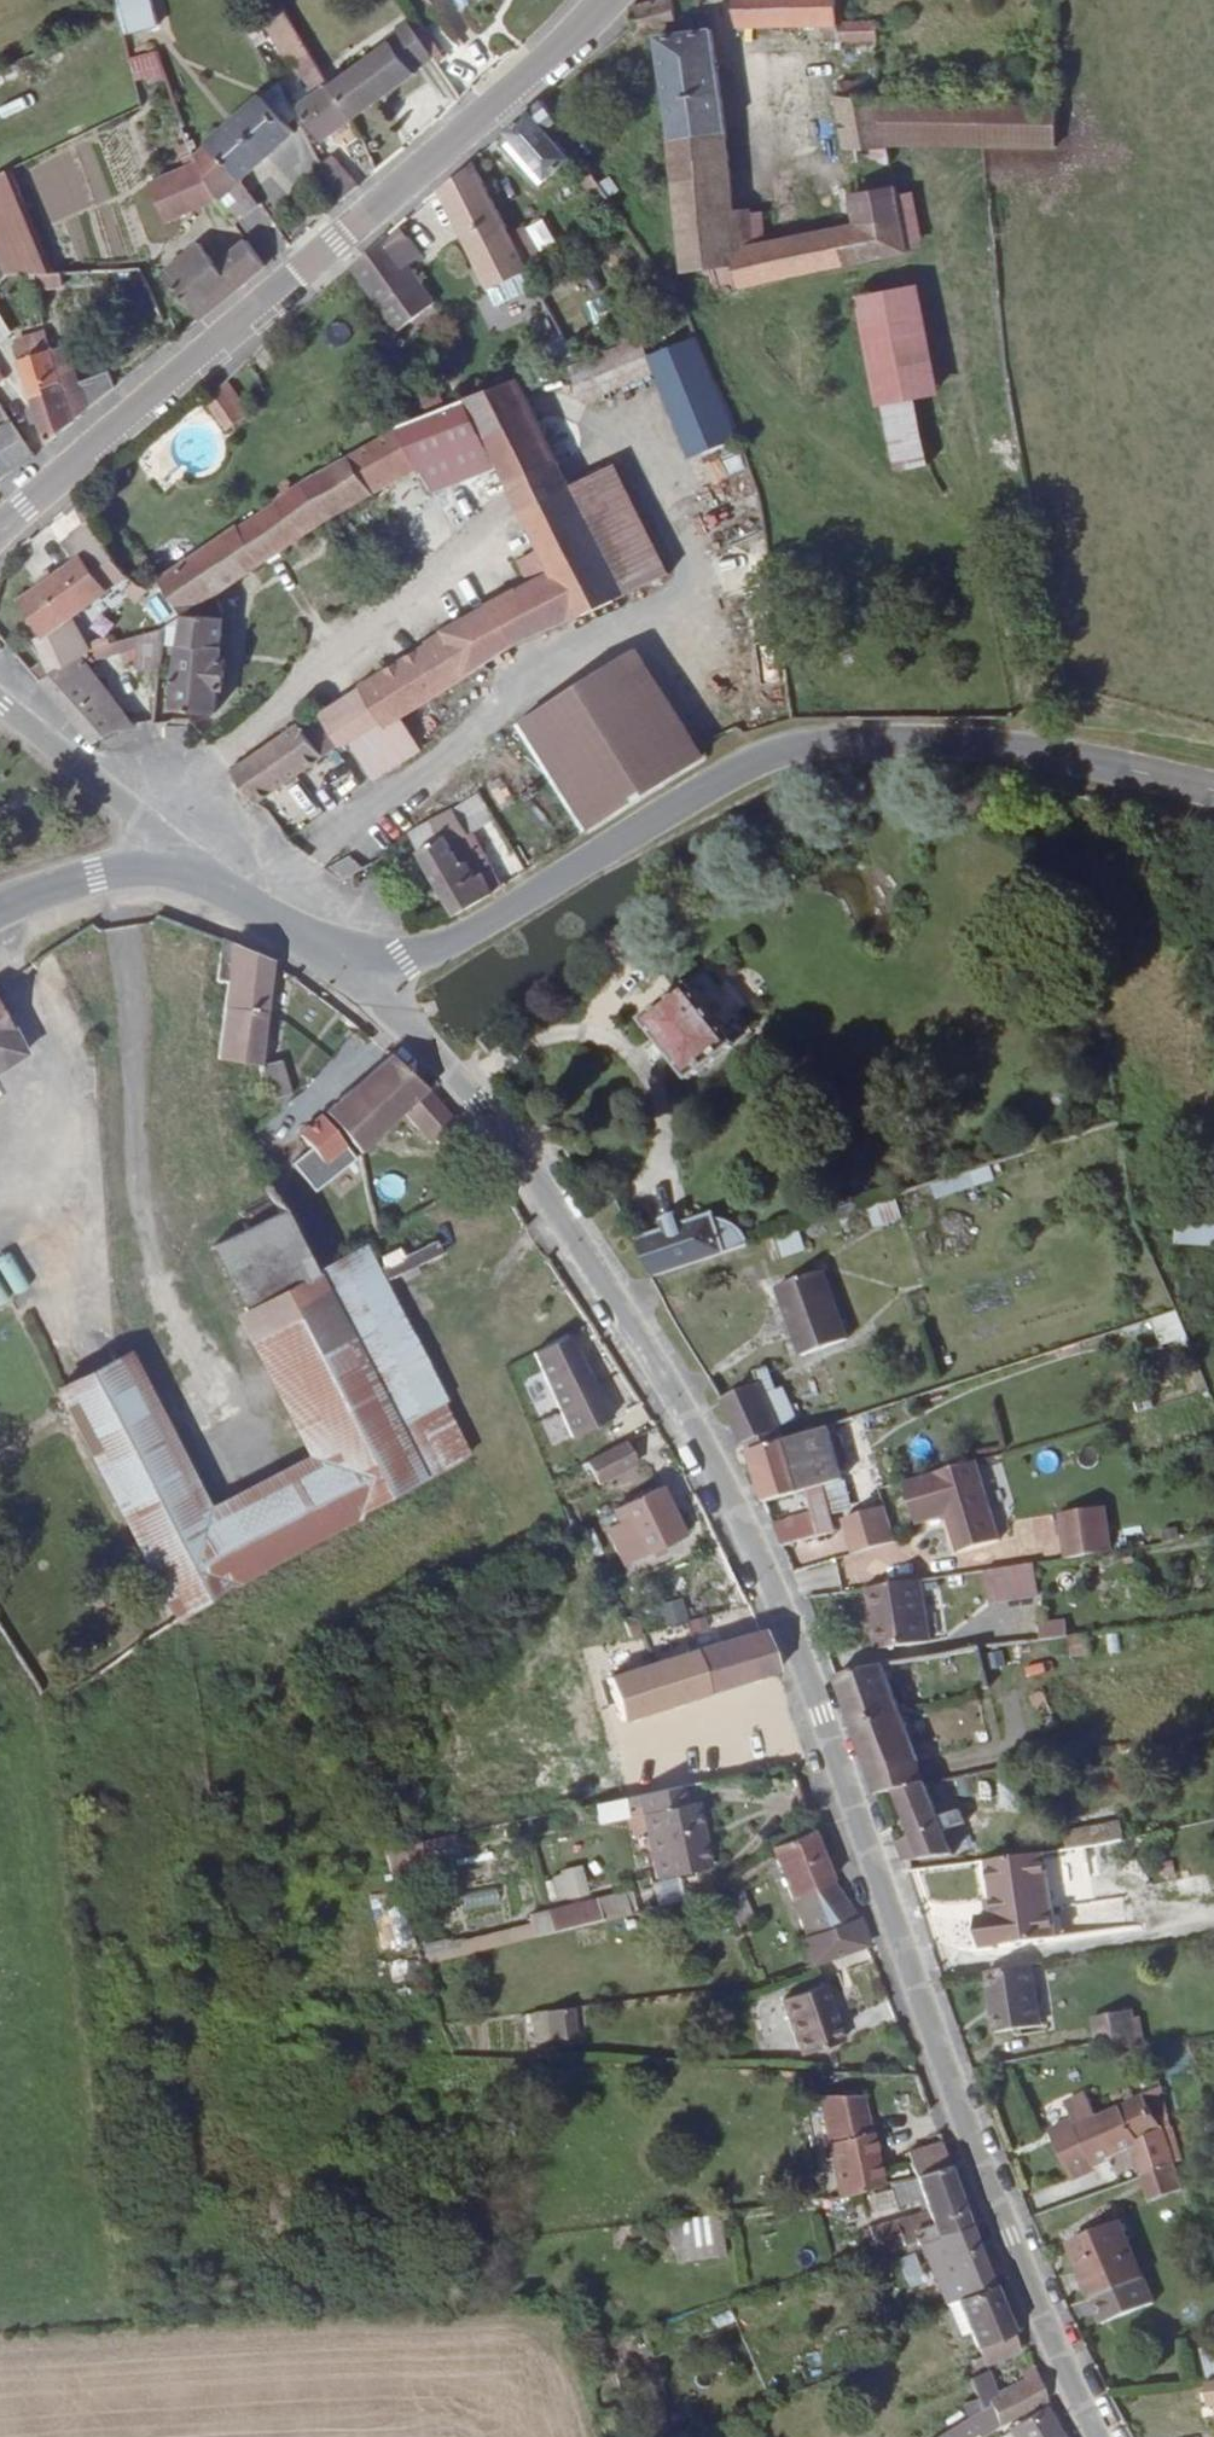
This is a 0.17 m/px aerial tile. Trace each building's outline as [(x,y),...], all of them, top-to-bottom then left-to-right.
[(122,36),(159,26),(152,0),(112,0),(122,36)] [(838,23),(838,0),(734,0),(738,27),(826,26),(825,40),(837,39),(838,23)] [(300,107),(324,141),(354,119),(331,87),(284,10),(265,22),(290,66),(293,64),(310,92),(313,97),(302,105),(300,107)] [(354,119),(416,74),(414,71),(433,57),(409,22),(389,37),(393,42),(331,87),(354,119)] [(877,40),(878,22),(838,23),(837,39),(837,41),(877,40)] [(266,40),(258,26),(251,30),(259,44),(266,40)] [(445,57),(425,28),(419,32),(439,61),(445,57)] [(754,249),(751,212),(734,213),(726,135),(710,31),(660,38),(675,137),(673,138),(688,271),(736,265),(738,288),(909,252),(907,243),(898,197),(896,187),(853,195),(859,226),(754,249)] [(164,72),(157,54),(130,62),(135,80),(164,72)] [(866,149),(891,146),(892,157),(908,154),(907,145),(900,94),(892,94),(890,83),(860,83),(860,95),(857,99),(866,149)] [(289,124),(297,117),(280,84),(265,97),(289,124)] [(313,97),(310,92),(306,95),(303,91),(296,96),(302,105),(313,97)] [(1008,145),(1005,95),(900,94),(907,145),(1008,145)] [(264,97),(197,158),(218,199),(235,223),(255,210),(238,186),(297,134),(289,124),(265,97),(264,97)] [(559,122),(544,100),(507,131),(513,139),(548,178),(571,159),(557,142),(566,137),(557,123),(559,122)] [(566,137),(575,131),(565,118),(559,122),(557,123),(566,137)] [(548,178),(513,139),(505,145),(540,185),(548,178)] [(218,199),(197,158),(190,142),(178,147),(188,168),(151,184),(167,221),(218,199)] [(319,169),(323,174),(345,200),(360,188),(334,157),(319,169)] [(511,235),(473,164),(440,190),(498,306),(535,289),(527,272),(529,271),(529,270),(511,235)] [(599,208),(610,200),(586,165),(575,172),(599,208)] [(54,273),(11,169),(0,175),(0,254),(8,275),(10,273),(25,273),(38,273),(54,273)] [(345,200),(323,174),(308,186),(330,213),(345,200)] [(911,195),(898,197),(907,243),(920,241),(911,195)] [(421,256),(400,228),(389,238),(408,265),(421,256)] [(529,270),(542,264),(523,229),(511,235),(529,270)] [(398,331),(435,302),(408,265),(389,238),(387,236),(352,266),(398,331)] [(200,243),(162,274),(201,320),(240,288),(266,267),(248,241),(218,265),(200,243)] [(65,286),(92,284),(91,271),(54,273),(38,273),(38,289),(65,286)] [(25,305),(38,304),(38,289),(38,273),(25,273),(25,305)] [(914,397),(936,392),(916,288),(862,298),(883,403),(914,397)] [(501,310),(512,329),(524,322),(539,348),(562,335),(537,290),(501,310)] [(11,331),(0,312),(0,337),(11,331)] [(70,426),(117,388),(110,371),(80,383),(75,370),(63,347),(52,350),(47,333),(16,343),(36,407),(29,409),(34,424),(40,421),(48,445),(70,426)] [(586,401),(654,373),(640,339),(573,367),(586,401)] [(739,437),(699,341),(655,358),(693,455),(739,437)] [(518,379),(428,415),(398,426),(399,428),(307,479),(276,500),(277,502),(240,527),(239,526),(159,580),(184,615),(172,623),(170,653),(180,654),(175,708),(217,713),(219,688),(226,689),(229,660),(222,659),(227,618),(225,618),(215,595),(322,523),(419,469),(422,476),(425,474),(434,492),(501,466),(512,489),(560,465),(518,379)] [(251,414),(228,381),(208,402),(229,430),(251,414)] [(896,470),(928,464),(914,397),(883,403),(896,470)] [(34,457),(11,422),(0,428),(0,479),(19,467),(34,457)] [(625,597),(669,574),(616,464),(571,487),(625,597)] [(519,504),(567,479),(560,465),(512,489),(519,504)] [(369,732),(431,690),(466,666),(533,620),(625,597),(571,487),(567,479),(519,504),(542,548),(519,561),(531,584),(449,608),(452,616),(366,677),(382,700),(374,707),(378,713),(363,724),(369,732)] [(85,527),(91,522),(78,498),(63,510),(69,516),(75,510),(85,527)] [(41,682),(88,652),(69,618),(102,594),(125,575),(105,541),(91,522),(85,527),(63,544),(77,562),(53,578),(49,573),(37,581),(41,587),(22,600),(44,635),(37,638),(46,660),(31,672),(41,682)] [(138,604),(148,591),(142,587),(141,588),(135,583),(127,592),(138,604)] [(88,652),(41,682),(93,742),(115,729),(134,728),(86,667),(94,660),(137,648),(135,668),(158,670),(162,630),(94,649),(88,652)] [(578,833),(691,766),(623,655),(513,720),(578,833)] [(359,738),(369,732),(363,724),(378,713),(374,707),(382,700),(366,677),(326,706),(354,742),(359,738)] [(359,738),(377,766),(451,718),(431,690),(369,732),(359,738)] [(300,724),(232,771),(258,804),(340,746),(322,722),(307,733),(300,724)] [(190,727),(168,727),(168,738),(182,738),(182,739),(190,739),(190,727)] [(480,793),(410,834),(458,915),(503,888),(483,850),(477,853),(472,845),(469,847),(463,837),(473,832),(495,818),(480,793)] [(483,850),(473,832),(463,837),(469,847),(472,845),(477,853),(483,850)] [(364,870),(350,858),(327,871),(341,881),(364,870)] [(271,962),(221,940),(216,981),(227,982),(218,1061),(257,1066),(267,1104),(274,1112),(288,1095),(278,1060),(260,1052),(271,962)] [(185,1056),(218,1061),(227,982),(216,981),(193,978),(185,1056)] [(689,1080),(733,1046),(688,987),(644,1021),(689,1080)] [(0,1008),(0,1071),(25,1055),(0,1008)] [(359,1038),(317,1085),(334,1100),(376,1053),(359,1038)] [(413,1076),(390,1054),(366,1077),(347,1093),(324,1113),(361,1153),(371,1142),(403,1112),(431,1144),(456,1122),(427,1089),(413,1076)] [(355,1160),(320,1117),(299,1134),(310,1148),(291,1164),(314,1193),(355,1160)] [(988,1167),(933,1185),(938,1199),(993,1181),(988,1167)] [(281,1210),(295,1238),(304,1232),(278,1186),(269,1190),(281,1210)] [(855,1197),(803,1213),(808,1226),(858,1210),(855,1197)] [(896,1199),(867,1208),(874,1228),(902,1219),(896,1199)] [(281,1210),(212,1246),(246,1311),(313,1274),(308,1264),(295,1238),(281,1210)] [(663,1231),(633,1241),(651,1278),(748,1246),(746,1240),(744,1234),(738,1228),(733,1224),(727,1221),(720,1220),(714,1219),(712,1214),(683,1224),(680,1212),(660,1222),(663,1231)] [(1176,1219),(1176,1240),(1213,1243),(1213,1221),(1176,1219)] [(799,1233),(769,1243),(774,1259),(804,1249),(799,1233)] [(313,1274),(419,1482),(463,1458),(354,1251),(320,1270),(313,1274)] [(0,1261),(0,1270),(7,1291),(21,1286),(11,1257),(0,1261)] [(313,1274),(320,1270),(315,1260),(308,1264),(313,1274)] [(847,1340),(822,1272),(777,1288),(802,1356),(847,1340)] [(310,1459),(343,1523),(419,1482),(313,1274),(246,1311),(236,1316),(310,1459)] [(1178,1312),(1154,1320),(1162,1346),(1188,1338),(1178,1312)] [(535,1353),(575,1439),(612,1419),(568,1336),(535,1353)] [(128,1354),(58,1390),(139,1545),(201,1514),(207,1511),(128,1354)] [(746,1444),(780,1430),(779,1428),(796,1421),(781,1390),(776,1392),(767,1368),(753,1372),(758,1385),(722,1400),(746,1444)] [(1149,1391),(1133,1395),(1138,1413),(1154,1408),(1149,1391)] [(780,1430),(746,1444),(764,1503),(807,1492),(823,1487),(843,1481),(828,1428),(784,1441),(780,1430)] [(598,1484),(638,1463),(627,1441),(587,1461),(598,1484)] [(236,1580),(274,1554),(284,1547),(343,1523),(310,1459),(207,1511),(201,1514),(236,1580)] [(1000,1541),(976,1462),(904,1484),(916,1525),(947,1515),(950,1515),(952,1523),(949,1523),(958,1554),(1000,1541)] [(823,1487),(829,1509),(849,1506),(843,1481),(823,1487)] [(619,1522),(665,1500),(660,1487),(613,1509),(619,1522)] [(782,1548),(835,1533),(829,1509),(823,1487),(807,1492),(813,1514),(773,1525),(782,1548)] [(623,1566),(684,1537),(665,1500),(619,1522),(610,1526),(616,1538),(611,1541),(623,1566)] [(895,1543),(885,1507),(843,1520),(854,1555),(895,1543)] [(1104,1507),(1059,1514),(1066,1559),(1111,1552),(1104,1507)] [(139,1545),(180,1618),(182,1617),(212,1597),(236,1580),(201,1514),(139,1545)] [(1177,1529),(1162,1531),(1164,1542),(1179,1540),(1177,1529)] [(800,1595),(842,1583),(836,1561),(793,1573),(800,1595)] [(990,1604),(1039,1595),(1035,1564),(985,1572),(990,1604)] [(877,1650),(930,1643),(920,1581),(868,1589),(877,1650)] [(212,1597),(182,1617),(192,1632),(221,1611),(212,1597)] [(681,1601),(661,1607),(666,1625),(686,1619),(681,1601)] [(630,1618),(623,1621),(630,1639),(642,1635),(637,1621),(630,1618)] [(1043,1640),(1068,1636),(1066,1622),(1041,1624),(1043,1640)] [(780,1670),(765,1631),(696,1651),(709,1693),(780,1670)] [(696,1651),(617,1675),(631,1719),(709,1693),(696,1651)] [(926,1784),(884,1665),(836,1677),(864,1757),(877,1794),(895,1791),(926,1784)] [(1041,1688),(1027,1694),(1044,1736),(1059,1731),(1041,1688)] [(896,1843),(904,1862),(953,1855),(943,1832),(965,1824),(960,1810),(938,1819),(926,1784),(895,1791),(912,1836),(896,1843)] [(709,1868),(695,1803),(685,1806),(681,1787),(639,1796),(641,1804),(657,1880),(709,1868)] [(641,1804),(639,1796),(597,1804),(601,1822),(624,1817),(622,1808),(641,1804)] [(584,1813),(583,1807),(573,1810),(575,1820),(581,1819),(584,1813)] [(1120,1841),(1117,1824),(1089,1830),(1092,1847),(1120,1841)] [(1067,1850),(1092,1847),(1089,1830),(1064,1835),(1067,1850)] [(831,1882),(810,1832),(772,1848),(808,1937),(857,1918),(831,1882)] [(456,1846),(454,1835),(419,1842),(421,1853),(456,1846)] [(421,1853),(419,1842),(383,1850),(389,1869),(423,1862),(421,1853)] [(1056,1939),(1044,1854),(987,1862),(992,1901),(995,1916),(988,1917),(976,1918),(980,1948),(1056,1939)] [(498,1903),(495,1885),(466,1890),(460,1858),(452,1860),(461,1909),(498,1903)] [(587,1895),(581,1873),(551,1880),(556,1899),(568,1896),(568,1900),(587,1895)] [(739,1883),(722,1888),(737,1926),(753,1920),(739,1883)] [(623,1894),(530,1916),(532,1925),(535,1937),(628,1914),(623,1894)] [(995,1916),(992,1901),(986,1901),(988,1917),(995,1916)] [(390,1949),(409,1942),(397,1910),(378,1917),(390,1949)] [(867,1946),(857,1918),(808,1937),(802,1939),(811,1966),(867,1946)] [(535,1937),(532,1925),(447,1946),(445,1940),(423,1945),(427,1963),(535,1937)] [(1031,1966),(986,1973),(996,2033),(1040,2026),(1031,1966)] [(842,2041),(822,1986),(782,2000),(801,2056),(842,2041)] [(534,2044),(576,2039),(572,2008),(531,2014),(534,2044)] [(1097,2044),(1115,2041),(1117,2051),(1137,2048),(1133,2022),(1131,2011),(1093,2018),(1097,2044)] [(1137,2048),(1144,2046),(1140,2021),(1133,2022),(1137,2048)] [(1080,2166),(1081,2171),(1131,2148),(1141,2177),(1175,2165),(1174,2163),(1182,2161),(1161,2087),(1097,2118),(1086,2095),(1065,2104),(1073,2120),(1049,2132),(1068,2172),(1080,2166)] [(818,2097),(840,2199),(881,2186),(862,2097),(818,2097)] [(908,2153),(915,2177),(948,2166),(941,2143),(908,2153)] [(1183,2190),(1175,2165),(1141,2177),(1149,2202),(1183,2190)] [(948,2166),(915,2177),(916,2179),(891,2184),(898,2206),(922,2197),(928,2213),(901,2221),(901,2219),(869,2229),(878,2255),(905,2246),(906,2252),(917,2249),(916,2246),(921,2244),(937,2239),(936,2237),(969,2225),(959,2197),(948,2166)] [(1070,2177),(1081,2171),(1080,2166),(1068,2172),(1070,2177)] [(717,2215),(657,2223),(660,2245),(674,2242),(677,2262),(723,2256),(717,2215)] [(1153,2304),(1120,2224),(1069,2245),(1102,2325),(1153,2304)] [(976,2245),(969,2225),(936,2237),(937,2239),(921,2244),(946,2304),(992,2285),(981,2259),(976,2245)] [(1019,2351),(992,2285),(946,2304),(961,2337),(970,2333),(980,2357),(971,2361),(974,2368),(1019,2351)] [(1213,2379),(1213,2347),(1200,2351),(1208,2380),(1213,2379)] [(1047,2400),(1033,2365),(1020,2372),(1024,2381),(997,2396),(988,2371),(969,2380),(976,2399),(962,2404),(968,2418),(980,2410),(990,2405),(998,2424),(999,2427),(1024,2414),(1042,2403),(1047,2400)] [(980,2410),(968,2418),(937,2436),(972,2436),(977,2434),(998,2424),(990,2405),(980,2410)] [(1045,2407),(1008,2429),(1010,2433),(1003,2436),(1061,2436),(1045,2407)]
